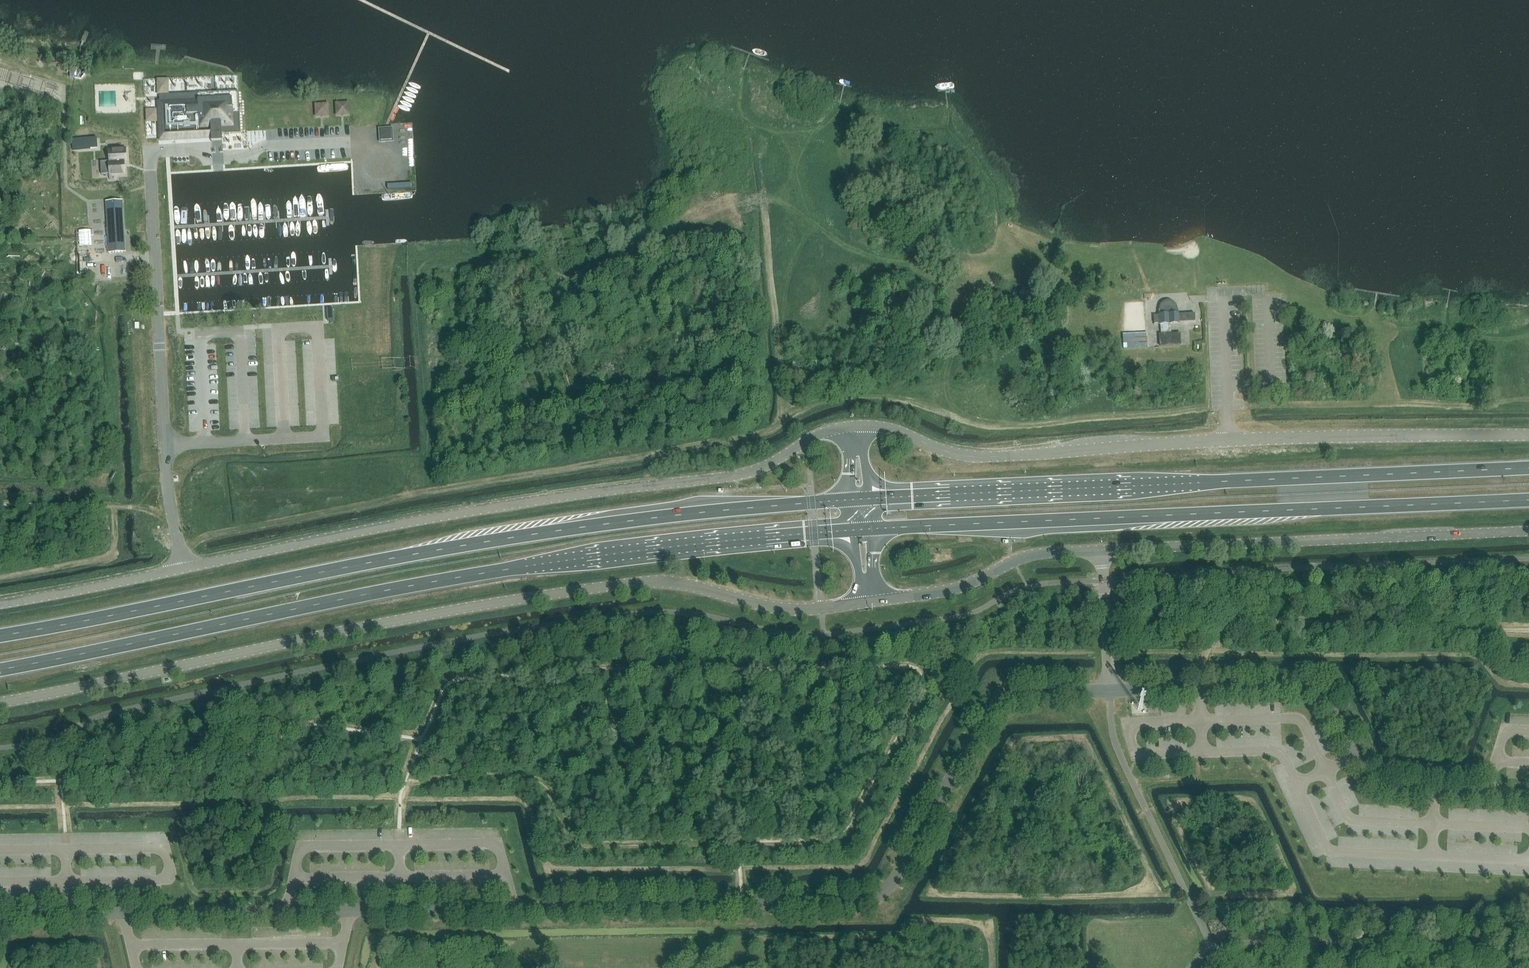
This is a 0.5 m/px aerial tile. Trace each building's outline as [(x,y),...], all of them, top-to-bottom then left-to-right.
[(190,98),(159,100),(161,141),(211,139),(217,139),(222,139),(222,134),(240,134),(239,92),(189,94),(190,98)] [(348,104),(338,105),(339,114),(349,114),(348,104)] [(327,106),(318,106),(318,115),(328,115),(327,106)] [(132,126),(109,127),(110,136),(102,137),(103,146),(125,144),(125,137),(133,137),(132,126)] [(381,141),(392,141),(391,130),(381,130),(381,141)] [(90,139),(72,140),(73,150),(90,149),(90,139)] [(101,175),(110,174),(110,178),(116,178),(116,175),(125,174),(124,163),(127,163),(126,149),(110,150),(110,162),(101,162),(101,175)] [(384,163),(385,187),(406,186),(405,166),(396,166),(396,162),(384,163)] [(106,202),(109,253),(125,252),(122,201),(106,202)] [(91,247),(83,247),(84,261),(92,261),(91,247)] [(1155,316),(1155,324),(1195,322),(1195,314),(1178,315),(1178,309),(1177,309),(1177,307),(1176,305),(1174,303),(1172,302),(1169,301),(1166,301),(1163,302),(1161,304),(1160,306),(1159,308),(1159,316),(1155,316)] [(1147,348),(1146,333),(1122,334),(1123,349),(1147,348)] [(1182,345),(1181,333),(1159,334),(1160,346),(1182,345)]
